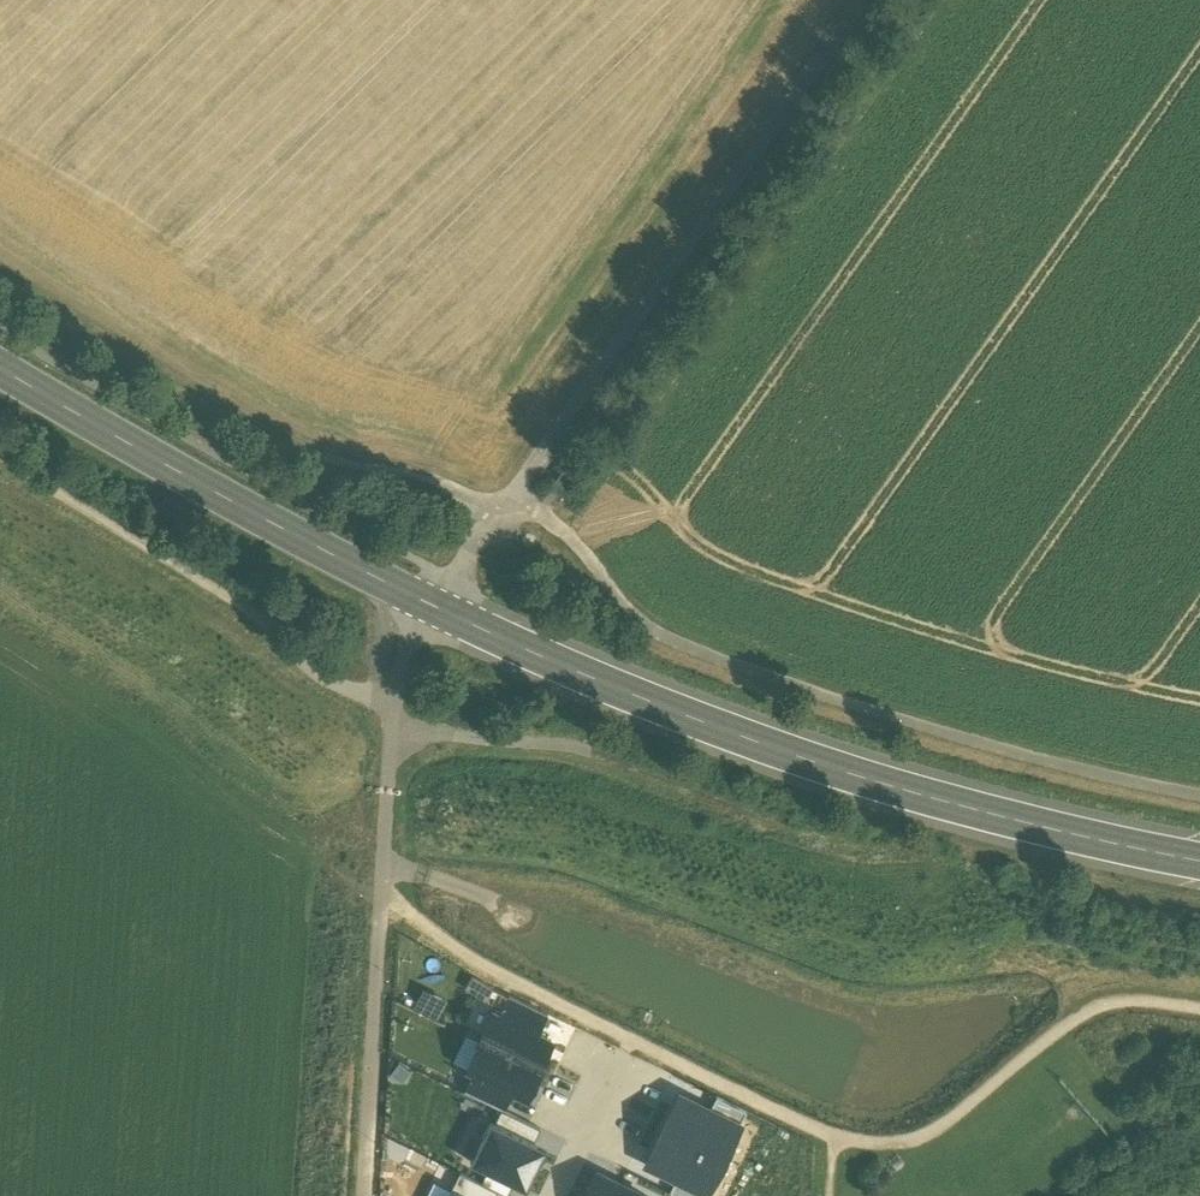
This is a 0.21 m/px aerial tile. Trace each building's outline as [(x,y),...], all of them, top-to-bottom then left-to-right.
[(509,995),(500,1015),(539,1034),(549,1014),(509,995)] [(482,1040),(538,1067),(552,1040),(539,1034),(500,1015),(493,1011),(480,1039),(482,1040)] [(538,1067),(482,1040),(468,1068),(474,1071),(514,1091),(527,1097),(541,1069),(538,1067)] [(504,1109),(514,1091),(474,1071),(465,1090),(504,1109)] [(710,1109),(680,1095),(663,1129),(724,1158),(740,1124),(710,1109)] [(710,1109),(740,1124),(747,1110),(717,1096),(710,1109)] [(495,1122),(533,1142),(540,1128),(501,1109),(495,1122)] [(470,1161),(489,1170),(514,1182),(527,1189),(547,1148),(533,1142),(495,1122),(490,1120),(470,1161)] [(724,1158),(663,1129),(646,1164),(676,1178),(707,1193),(724,1158)] [(489,1170),(482,1183),(500,1192),(507,1195),(514,1182),(489,1170)] [(597,1172),(585,1195),(647,1195),(597,1172)] [(466,1195),(498,1195),(500,1192),(482,1183),(461,1173),(452,1189),(466,1195)] [(676,1178),(670,1192),(679,1195),(705,1195),(707,1193),(676,1178)]
